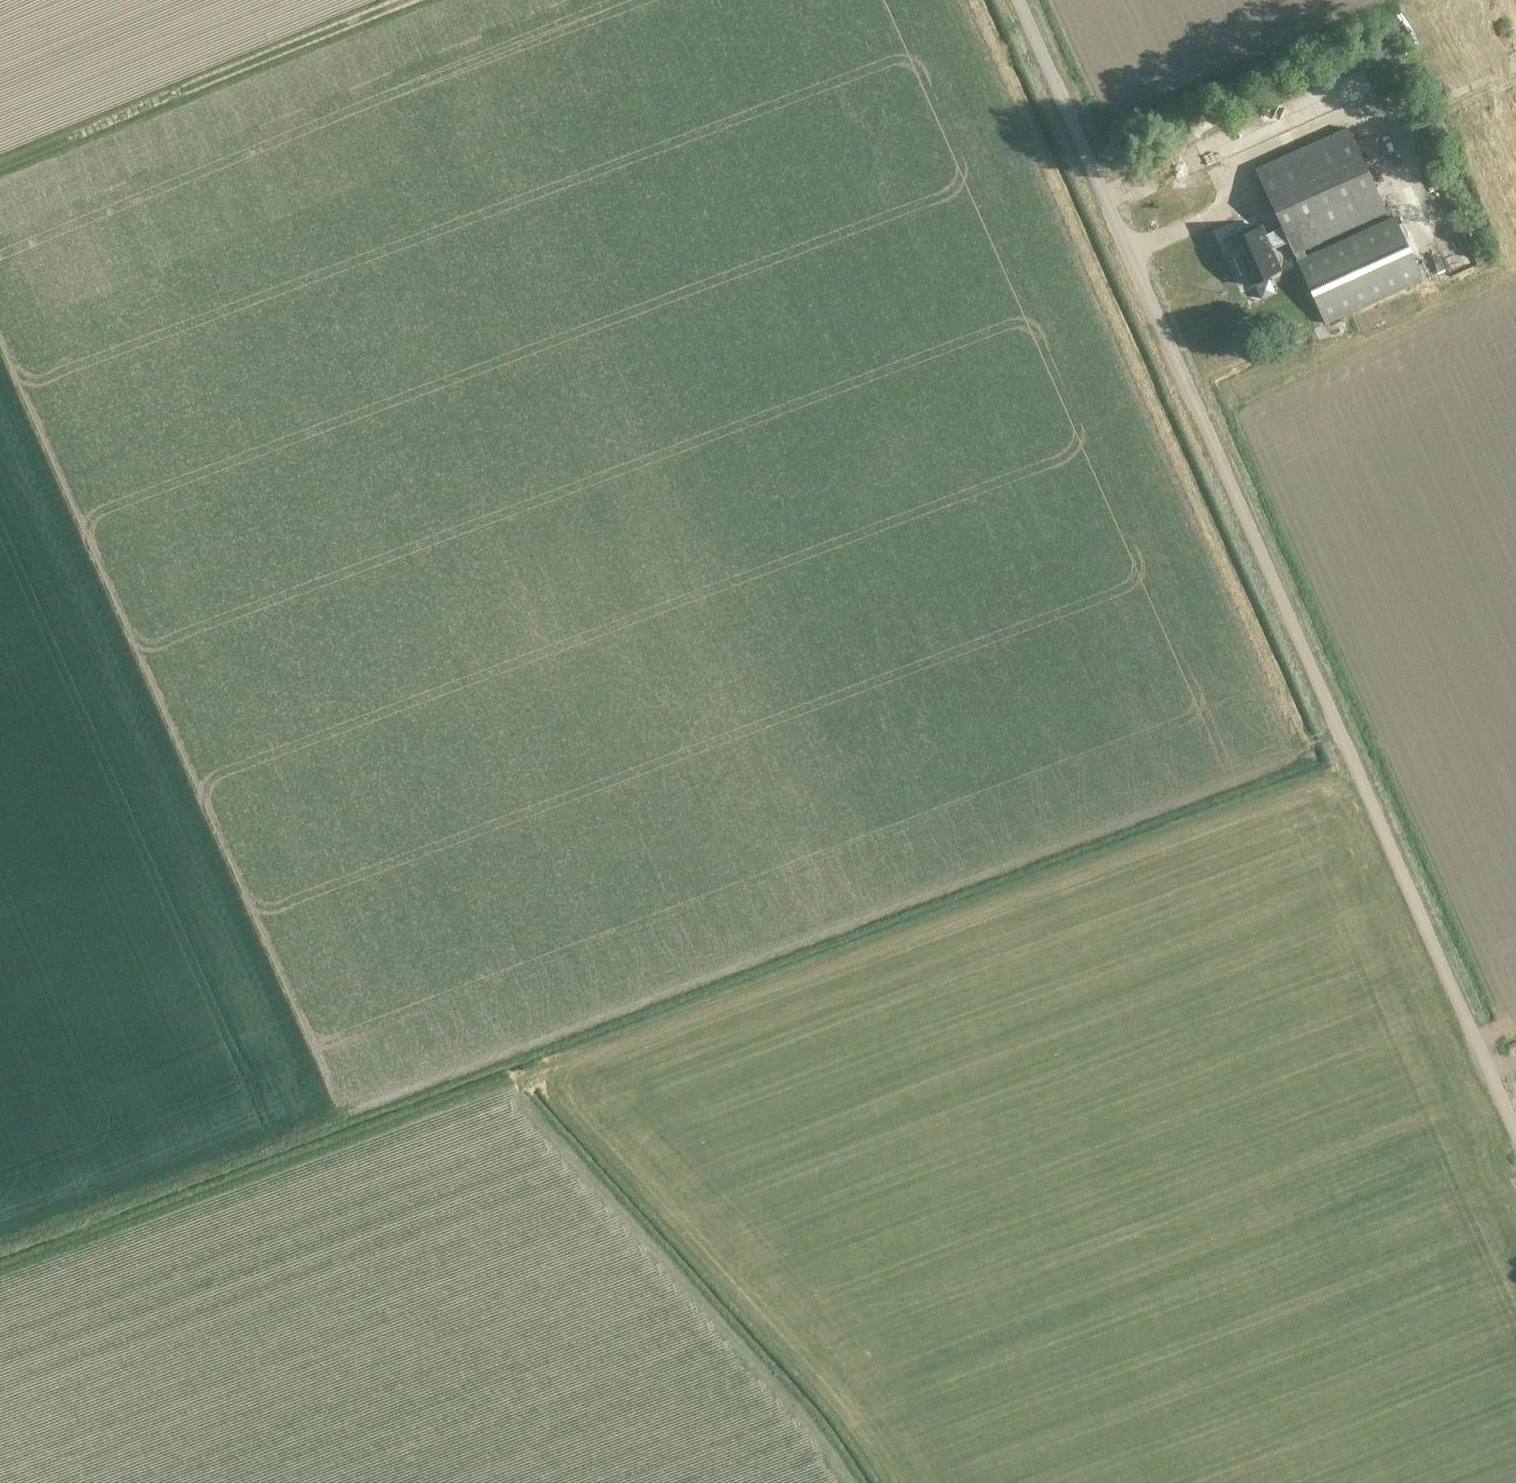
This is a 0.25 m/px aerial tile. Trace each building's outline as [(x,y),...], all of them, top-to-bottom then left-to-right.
[(1374,54),(1385,51),(1380,36),(1369,39),(1374,54)] [(1280,99),(1241,117),(1252,140),(1291,122),(1280,99)] [(1232,226),(1253,274),(1277,264),(1269,247),(1288,238),(1325,321),(1421,277),(1393,215),(1306,254),(1302,247),(1384,210),(1346,126),(1256,167),(1282,224),(1263,233),(1256,216),(1232,226)] [(1165,182),(1176,178),(1170,163),(1159,168),(1165,182)] [(1291,264),(1277,268),(1290,307),(1304,303),(1291,264)]
